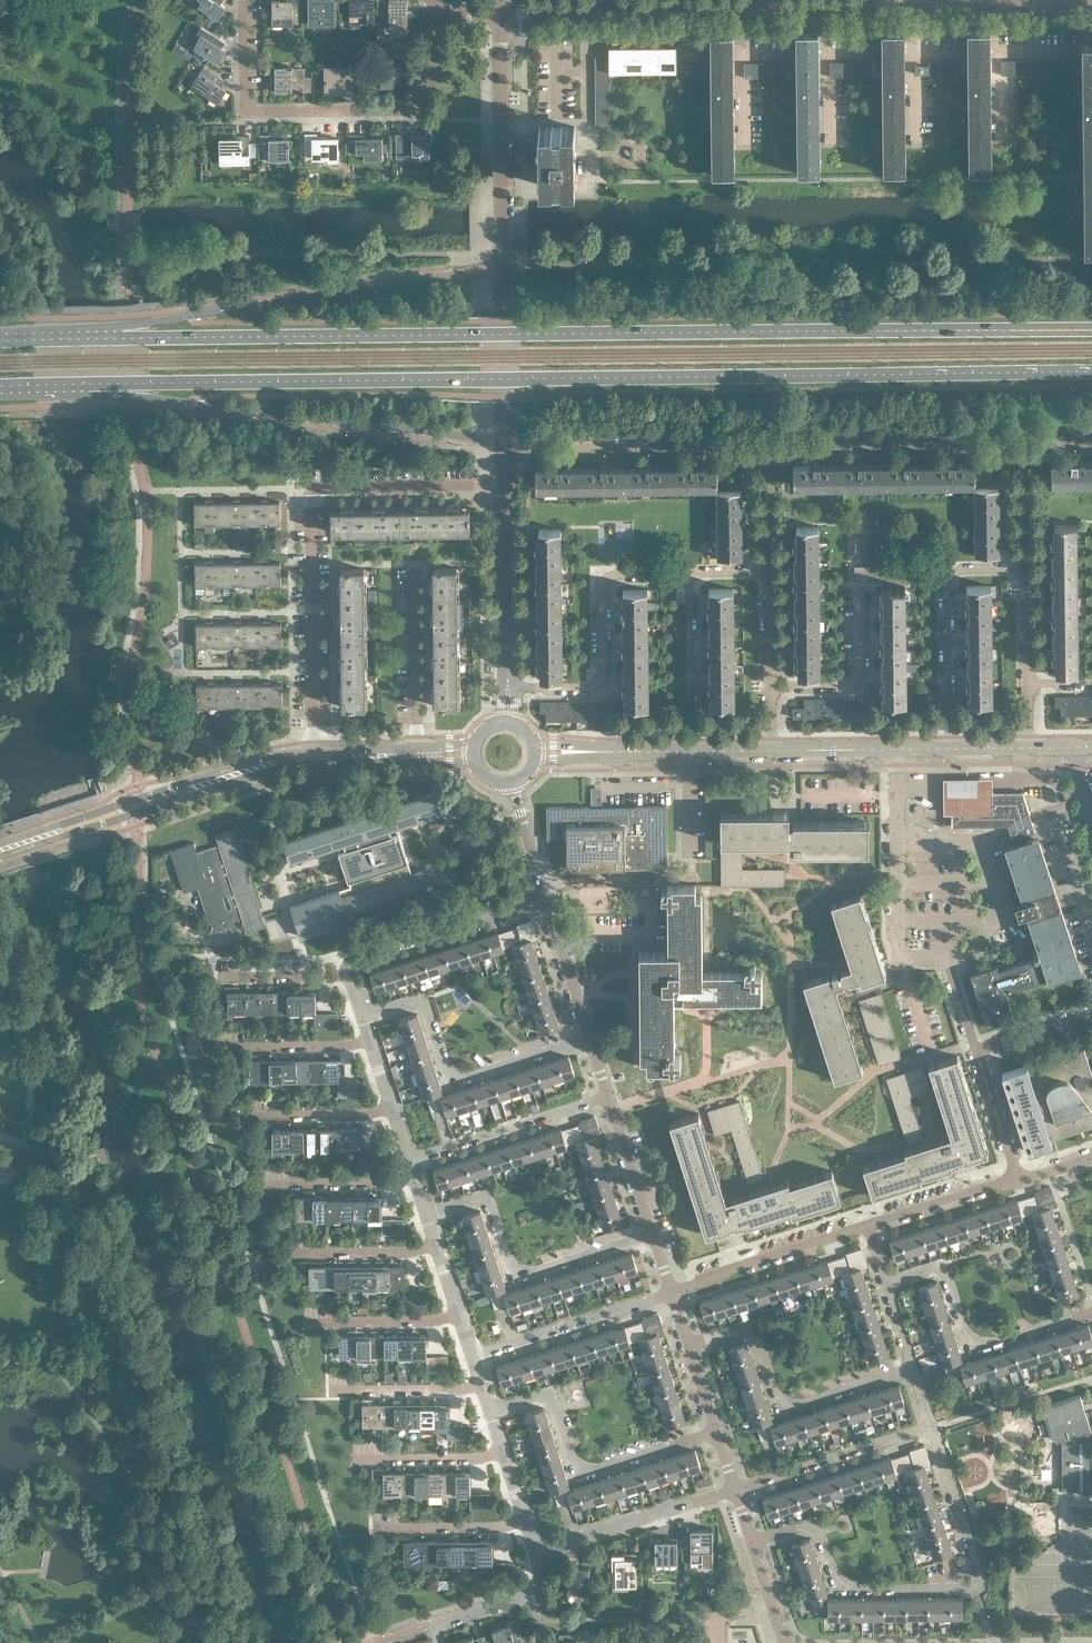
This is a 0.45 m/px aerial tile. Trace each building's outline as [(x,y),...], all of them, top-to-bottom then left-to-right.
[(223,0),(202,0),(198,6),(218,19),(226,6),(221,3),(223,0)] [(300,4),(292,4),(292,0),(272,0),(273,24),(300,24),(300,4)] [(332,0),(310,0),(310,25),(320,25),(320,22),(326,22),(325,16),(332,16),(332,0)] [(375,0),(350,0),(350,15),(375,15),(375,0)] [(409,11),(408,11),(408,0),(382,0),(382,14),(389,12),(389,27),(396,27),(396,29),(408,29),(408,19),(413,16),(409,11)] [(226,49),(215,42),(219,36),(207,29),(203,35),(205,36),(197,49),(218,62),(226,49)] [(1081,30),(1082,60),(1082,74),(1084,249),(1091,249),(1091,30),(1081,30)] [(990,101),(989,31),(967,31),(968,61),(960,61),(960,75),(968,75),(968,101),(990,101)] [(904,102),(904,32),(882,32),(882,61),(874,62),(874,76),(882,76),(883,102),(904,102)] [(733,104),(733,33),(711,34),(711,63),(703,64),(703,78),(711,78),(711,104),(733,104)] [(819,103),(818,33),(796,33),(797,62),(788,62),(789,77),(797,77),(797,103),(819,103)] [(191,58),(195,51),(177,43),(174,49),(191,58)] [(626,72),(626,47),(609,48),(609,56),(609,63),(609,69),(609,72),(626,72)] [(643,72),(643,47),(626,47),(626,72),(643,72)] [(660,72),(659,47),(643,47),(643,72),(660,72)] [(677,64),(676,47),(659,47),(660,72),(677,71),(677,64)] [(401,73),(401,65),(394,65),(394,53),(381,53),(382,65),(365,65),(365,83),(382,83),(382,86),(394,86),(394,83),(401,83),(401,76),(399,76),(399,73),(401,73)] [(838,76),(837,62),(829,62),(830,76),(838,76)] [(752,77),(752,63),(744,63),(744,77),(752,77)] [(685,78),(685,64),(677,64),(677,71),(677,78),(685,78)] [(311,91),(311,77),(304,77),(304,68),(292,68),(292,66),(275,67),(276,91),(292,91),(292,87),(304,87),(304,91),(311,91)] [(222,86),(222,79),(223,79),(204,67),(192,85),(218,102),(227,89),(222,86)] [(344,90),(344,74),(344,67),(327,67),(327,80),(325,80),(325,88),(327,88),(327,91),(344,90)] [(352,94),(352,74),(344,74),(344,90),(344,94),(352,94)] [(990,137),(990,101),(968,101),(969,137),(990,137)] [(905,138),(904,102),(883,102),(883,138),(905,138)] [(819,139),(819,103),(797,103),(797,139),(819,139)] [(734,140),(733,104),(711,104),(712,140),(734,140)] [(610,127),(610,118),(595,118),(595,128),(610,127)] [(576,184),(575,126),(561,126),(561,129),(553,129),(553,126),(539,126),(540,185),(553,184),(553,182),(562,182),(562,184),(576,184)] [(430,158),(430,141),(432,141),(432,133),(432,132),(432,131),(431,130),(430,130),(429,129),(428,130),(427,130),(426,131),(426,132),(426,133),(396,134),(396,158),(430,158)] [(328,157),(327,138),(317,138),(317,133),(305,133),(305,146),(312,146),(312,157),(328,157)] [(339,159),(338,133),(331,133),(331,138),(327,138),(328,157),(331,157),(331,159),(339,159)] [(383,158),(383,137),(382,137),(382,138),(364,138),(364,134),(356,134),(356,153),(357,153),(357,152),(364,152),(365,158),(375,158),(375,159),(384,158),(383,158)] [(249,154),(249,135),(241,135),(241,139),(242,139),(242,154),(249,154)] [(289,159),(289,138),(270,139),(270,135),(260,135),(261,149),(269,149),(269,160),(289,159)] [(991,171),(990,137),(969,137),(969,172),(991,171)] [(905,172),(905,138),(883,138),(883,173),(905,172)] [(242,139),(241,139),(220,139),(220,155),(242,155),(242,154),(242,139)] [(820,173),(819,139),(797,139),(798,173),(820,173)] [(734,174),(734,140),(712,140),(712,174),(734,174)] [(1077,461),(1077,460),(1071,460),(1071,462),(1051,462),(1051,482),(1091,482),(1091,461),(1077,461)] [(975,483),(975,463),(955,463),(955,461),(949,461),(949,463),(929,463),(929,483),(975,483)] [(884,484),(884,464),(864,464),(864,462),(858,462),(858,464),(839,464),(839,484),(884,484)] [(929,483),(929,463),(910,463),(910,462),(904,462),(904,463),(884,464),(884,484),(929,483)] [(839,484),(839,464),(819,464),(819,463),(813,463),(813,464),(793,465),(793,485),(839,484)] [(672,486),(672,466),(652,466),(652,464),(646,464),(646,466),(627,466),(627,487),(672,486)] [(718,486),(717,465),(697,465),(697,464),(691,464),(691,466),(672,466),(672,486),(718,486)] [(582,487),(581,467),(562,467),(562,465),(556,465),(556,467),(536,467),(536,488),(582,487)] [(627,487),(627,466),(607,466),(607,465),(601,465),(601,467),(581,467),(582,487),(627,487)] [(999,521),(999,502),(999,488),(974,488),(975,521),(999,521)] [(742,524),(741,505),(741,490),(717,490),(717,524),(742,524)] [(280,524),(280,501),(224,502),(224,524),(233,524),(233,522),(242,522),(242,524),(261,524),(261,522),(270,522),(270,524),(280,524)] [(224,524),(224,502),(195,502),(195,525),(205,525),(205,523),(214,523),(214,525),(224,524)] [(438,531),(438,507),(428,507),(428,504),(416,505),(410,505),(410,508),(401,508),(401,531),(438,531)] [(470,530),(470,507),(460,507),(460,504),(458,504),(447,504),(447,507),(438,507),(438,531),(470,530)] [(364,532),(363,508),(354,508),(354,505),(341,505),(341,508),(331,508),(332,532),(364,532)] [(401,531),(401,508),(391,508),(391,505),(373,505),(373,508),(363,508),(364,532),(401,531)] [(999,554),(999,535),(999,521),(975,521),(975,555),(999,554)] [(1076,559),(1076,540),(1076,523),(1054,524),(1054,550),(1052,550),(1052,559),(1076,559)] [(742,557),(742,538),(742,524),(717,524),(718,557),(742,557)] [(819,562),(818,542),(818,526),(796,526),(797,553),(794,553),(794,562),(819,562)] [(561,564),(561,545),(561,529),(539,529),(539,555),(537,555),(537,565),(561,564)] [(1077,598),(1076,578),(1076,559),(1052,559),(1052,569),(1055,569),(1055,580),(1055,589),(1052,589),(1052,598),(1077,598)] [(225,585),(225,562),(195,563),(196,586),(206,585),(206,583),(214,583),(214,585),(225,585)] [(281,585),(281,562),(225,562),(225,585),(234,585),(234,583),(242,583),(242,585),(262,585),(262,583),(270,583),(270,585),(281,585)] [(819,600),(819,581),(819,562),(794,562),(794,571),(797,571),(797,591),(795,591),(795,601),(819,600)] [(562,603),(561,584),(561,564),(537,565),(537,574),(540,574),(540,594),(537,594),(537,603),(562,603)] [(909,584),(908,571),(908,565),(854,566),(854,580),(882,582),(882,587),(905,587),(905,584),(909,584)] [(457,599),(457,578),(457,567),(433,567),(434,577),(431,577),(431,590),(434,590),(434,599),(457,599)] [(365,600),(365,579),(364,568),(341,568),(341,578),(338,578),(338,591),(341,591),(341,600),(365,600)] [(991,624),(991,585),(967,586),(967,592),(967,595),(969,595),(969,607),(969,615),(967,615),(967,625),(991,624)] [(905,625),(905,606),(905,587),(882,587),(881,587),(881,596),(883,596),(884,616),(881,616),(881,625),(905,625)] [(734,627),(733,608),(733,588),(709,589),(709,598),(712,598),(712,618),(709,618),(709,627),(734,627)] [(648,628),(648,609),(647,589),(623,589),(623,599),(626,599),(626,619),(623,619),(624,628),(648,628)] [(1077,636),(1077,617),(1077,598),(1052,598),(1052,607),(1055,607),(1055,619),(1055,627),(1053,627),(1053,636),(1077,636)] [(458,636),(458,610),(457,599),(434,599),(434,609),(431,609),(431,621),(431,627),(434,627),(434,636),(458,636)] [(365,637),(365,611),(365,600),(341,600),(341,610),(339,610),(339,628),(342,628),(342,638),(365,637)] [(820,639),(819,619),(819,600),(795,601),(795,610),(797,610),(798,630),(795,630),(795,639),(820,639)] [(562,642),(562,622),(562,603),(537,603),(538,613),(540,613),(540,624),(540,632),(538,633),(538,642),(562,642)] [(282,645),(281,622),(225,623),(226,646),(235,646),(235,644),(243,644),(243,646),(263,646),(263,644),(271,643),(271,645),(282,645)] [(226,646),(225,623),(196,623),(196,646),(207,646),(207,644),(215,644),(215,646),(226,646)] [(992,663),(991,644),(991,624),(967,625),(967,634),(970,634),(970,654),(967,654),(967,663),(992,663)] [(906,664),(906,644),(905,625),(881,625),(881,635),(884,635),(884,655),(882,655),(882,664),(906,664)] [(734,665),(734,646),(734,627),(709,627),(709,637),(712,637),(712,656),(710,656),(710,666),(734,665)] [(648,666),(648,647),(648,628),(624,628),(624,638),(626,637),(626,657),(624,657),(624,667),(648,666)] [(458,673),(458,647),(458,636),(434,636),(434,646),(431,646),(432,664),(435,664),(435,674),(458,673)] [(1077,672),(1077,636),(1053,636),(1053,646),(1055,646),(1056,672),(1077,672)] [(366,674),(365,648),(365,637),(342,638),(342,647),(339,647),(339,665),(342,665),(342,675),(366,674)] [(820,674),(820,639),(795,639),(795,648),(798,648),(798,675),(820,674)] [(563,677),(562,642),(538,642),(538,651),(541,651),(541,677),(563,677)] [(992,701),(992,682),(992,663),(967,663),(967,672),(970,672),(970,684),(970,692),(968,692),(968,702),(992,701)] [(906,702),(906,683),(906,664),(882,664),(882,673),(884,673),(884,693),(882,693),(882,703),(906,702)] [(735,704),(734,685),(734,665),(710,666),(710,675),(712,675),(713,695),(710,695),(710,705),(735,704)] [(649,705),(648,686),(648,666),(624,667),(624,676),(627,676),(627,684),(627,696),(624,696),(624,706),(649,705)] [(459,705),(458,684),(458,673),(435,674),(435,683),(432,683),(432,696),(435,696),(435,706),(459,705)] [(366,706),(366,685),(366,674),(342,675),(342,684),(339,684),(340,697),(342,697),(343,707),(366,706)] [(282,706),(282,683),(226,684),(226,707),(235,707),(235,705),(244,704),(244,706),(263,706),(263,704),(272,704),(272,706),(282,706)] [(226,707),(226,684),(197,684),(197,707),(207,707),(207,705),(216,705),(216,707),(226,707)] [(1076,711),(1076,696),(1055,696),(1055,706),(1060,706),(1060,712),(1068,711),(1068,714),(1076,714),(1076,711)] [(1091,711),(1091,696),(1076,696),(1076,711),(1083,711),(1083,714),(1091,714),(1091,711)] [(865,716),(865,698),(850,699),(850,714),(857,714),(857,716),(865,716)] [(819,714),(819,699),(804,699),(804,708),(804,714),(811,714),(811,717),(820,717),(820,714),(819,714)] [(835,714),(834,699),(819,699),(819,714),(820,714),(826,714),(826,717),(835,717),(835,714)] [(850,714),(850,699),(834,699),(835,714),(841,714),(841,716),(850,716),(850,714)] [(577,717),(576,701),(561,702),(561,717),(562,717),(568,717),(568,719),(577,719),(577,717)] [(592,716),(592,701),(576,701),(577,717),(583,717),(583,719),(592,719),(592,716)] [(607,719),(607,701),(592,701),(592,716),(599,716),(599,719),(607,719)] [(561,717),(561,702),(546,702),(546,711),(546,717),(553,717),(553,720),(562,719),(562,717),(561,717)] [(804,714),(804,708),(793,708),(793,717),(804,717),(804,714)] [(951,813),(991,813),(991,792),(991,776),(941,776),(942,813),(951,813)] [(1031,819),(1030,812),(1024,791),(991,792),(991,813),(989,813),(951,813),(951,815),(951,820),(951,824),(951,825),(1007,825),(1011,838),(1024,834),(1035,831),(1032,821),(1031,819)] [(291,859),(337,845),(353,893),(307,907),(315,932),(459,885),(460,885),(452,861),(412,874),(396,826),(442,811),(436,792),(285,841),(291,859)] [(667,867),(667,805),(546,806),(547,839),(567,839),(567,868),(641,867),(667,867)] [(869,852),(869,825),(866,825),(861,825),(861,822),(853,822),(853,821),(850,821),(850,825),(844,825),(844,822),(836,822),(834,822),(834,825),(827,825),(827,822),(819,822),(817,822),(817,825),(811,825),(811,822),(803,822),(800,822),(789,822),(789,812),(787,813),(778,813),(778,816),(772,816),(772,813),(770,813),(762,813),(762,816),(756,816),(756,813),(753,813),(745,813),(745,816),(739,816),(739,813),(737,813),(728,813),(728,816),(723,816),(721,816),(721,843),(724,843),(728,843),(728,839),(788,838),(788,848),(792,848),(861,847),(861,852),(869,852)] [(222,929),(244,921),(247,930),(246,930),(247,931),(266,925),(263,916),(235,829),(216,835),(216,836),(219,844),(197,851),(194,843),(194,842),(184,845),(185,845),(171,850),(177,868),(176,868),(178,873),(184,891),(201,886),(205,899),(202,900),(210,925),(209,925),(210,928),(211,928),(212,932),(222,929)] [(1079,967),(1045,862),(1038,840),(1039,840),(1038,836),(1005,846),(1006,850),(1022,901),(1014,904),(1018,916),(1026,913),(1039,952),(1047,978),(1047,977),(1048,981),(1080,971),(1079,966),(1079,967)] [(721,851),(721,885),(785,885),(785,868),(742,868),(742,860),(742,851),(721,851)] [(702,973),(701,895),(695,895),(695,885),(668,885),(668,886),(665,886),(664,886),(663,887),(663,888),(662,889),(662,891),(662,896),(668,896),(668,914),(668,951),(640,951),(641,1056),(647,1056),(647,1066),(674,1066),(674,1065),(677,1065),(678,1065),(678,1064),(679,1064),(679,1063),(680,1063),(680,1062),(680,1059),(681,1059),(680,1055),(674,1055),(674,1049),(675,1049),(674,1001),(763,1000),(762,972),(755,972),(755,966),(750,966),(750,967),(748,967),(747,967),(746,967),(746,968),(745,969),(745,970),(745,972),(702,973)] [(655,886),(635,886),(635,899),(655,899),(655,886)] [(861,896),(860,894),(831,903),(833,910),(837,909),(854,959),(855,965),(832,973),(833,978),(830,979),(832,984),(835,983),(837,986),(847,983),(852,981),(856,994),(879,987),(876,978),(882,976),(880,968),(883,967),(880,960),(881,960),(880,957),(877,958),(875,952),(878,952),(875,944),(876,944),(875,941),(872,942),(870,937),(873,936),(870,928),(871,928),(870,926),(867,927),(865,921),(868,920),(865,912),(866,912),(865,910),(862,911),(860,905),(863,904),(860,896),(861,896)] [(538,937),(532,919),(517,924),(518,927),(522,941),(531,938),(531,939),(538,937)] [(522,941),(518,927),(511,929),(516,943),(522,941)] [(516,943),(511,929),(505,931),(510,946),(513,945),(513,944),(516,943)] [(503,948),(499,933),(498,931),(487,935),(493,953),(504,949),(503,948)] [(510,946),(505,931),(499,933),(503,948),(510,946)] [(493,953),(487,935),(477,938),(482,956),(493,953)] [(197,947),(197,937),(183,937),(183,947),(197,947)] [(482,956),(477,938),(466,942),(472,960),(482,956)] [(533,946),(531,939),(531,938),(522,941),(516,943),(513,944),(513,945),(517,956),(535,951),(533,946)] [(472,960),(466,942),(455,945),(461,963),(472,960)] [(461,963),(455,945),(445,949),(451,967),(461,963)] [(451,967),(445,949),(434,952),(440,970),(451,967)] [(538,961),(537,958),(535,951),(517,956),(520,967),(538,961)] [(440,970),(434,952),(424,955),(429,973),(440,970)] [(1004,991),(1016,988),(1047,978),(1039,952),(1033,954),(1034,958),(998,970),(996,965),(971,973),(988,1026),(1013,1017),(1004,991)] [(429,973),(424,955),(413,959),(419,977),(429,973)] [(419,977),(413,959),(402,962),(408,980),(419,977)] [(542,972),(540,967),(538,961),(520,967),(524,977),(542,972)] [(408,980),(402,962),(392,966),(398,984),(408,980)] [(398,984),(392,966),(381,969),(387,987),(398,984)] [(387,987),(381,969),(370,973),(376,991),(387,987)] [(545,982),(544,979),(542,972),(524,977),(527,988),(545,982)] [(857,1064),(832,984),(830,979),(828,974),(806,981),(807,983),(809,989),(806,990),(808,997),(809,999),(812,998),(814,1004),(811,1005),(813,1013),(814,1015),(817,1014),(819,1020),(816,1021),(818,1029),(819,1031),(822,1030),(824,1036),(821,1037),(824,1045),(823,1045),(824,1047),(827,1046),(829,1052),(826,1053),(829,1060),(828,1061),(829,1063),(834,1061),(836,1067),(831,1069),(834,1076),(834,1079),(863,1070),(861,1062),(857,1064)] [(548,993),(547,988),(545,982),(527,988),(531,999),(548,993)] [(260,1011),(260,991),(251,991),(251,986),(246,987),(247,991),(247,1011),(260,1011)] [(274,1011),(274,991),(265,991),(265,986),(260,986),(260,991),(260,1011),(274,1011)] [(288,1010),(288,990),(279,991),(279,986),(274,986),(274,991),(274,1011),(288,1010)] [(302,1010),(301,990),(292,990),(292,986),(288,986),(288,990),(288,1010),(302,1010)] [(316,1010),(316,990),(306,990),(306,986),(301,986),(301,990),(302,1010),(316,1010)] [(247,1011),(247,991),(237,991),(237,987),(225,987),(226,1001),(229,1001),(229,1011),(247,1011)] [(858,999),(879,1065),(902,1057),(881,992),(858,999)] [(552,1003),(551,1000),(548,993),(531,999),(534,1009),(552,1003)] [(555,1014),(554,1010),(552,1003),(534,1009),(537,1020),(555,1014)] [(422,1027),(417,1013),(399,1019),(404,1032),(422,1027)] [(559,1026),(558,1021),(555,1014),(537,1020),(541,1032),(559,1026)] [(426,1040),(422,1027),(404,1032),(408,1045),(426,1040)] [(430,1053),(426,1040),(408,1045),(412,1058),(430,1053)] [(1084,1050),(1028,1068),(1026,1068),(1034,1091),(1042,1117),(1050,1140),(1051,1140),(1091,1126),(1091,1074),(1084,1050)] [(434,1065),(430,1053),(412,1058),(416,1071),(434,1065)] [(338,1079),(338,1059),(328,1059),(328,1054),(323,1055),(323,1059),(324,1079),(338,1079)] [(269,1080),(269,1060),(260,1060),(260,1055),(251,1055),(251,1080),(269,1080)] [(283,1079),(282,1059),(273,1060),(273,1055),(269,1055),(269,1060),(269,1080),(283,1079)] [(296,1079),(296,1059),(287,1059),(287,1055),(282,1055),(282,1059),(283,1079),(296,1079)] [(310,1079),(310,1059),(301,1059),(301,1055),(296,1055),(296,1059),(296,1079),(310,1079)] [(324,1079),(323,1059),(314,1059),(314,1055),(310,1055),(310,1059),(310,1079),(324,1079)] [(575,1074),(569,1056),(558,1059),(564,1077),(575,1074)] [(956,1064),(954,1058),(954,1056),(933,1063),(933,1064),(956,1137),(911,1152),(912,1155),(866,1170),(864,1170),(871,1192),(873,1191),(879,1189),(879,1192),(887,1190),(890,1189),(889,1186),(894,1184),(895,1187),(903,1185),(905,1184),(904,1181),(910,1179),(911,1182),(919,1180),(921,1179),(919,1173),(925,1171),(926,1174),(934,1171),(934,1172),(936,1171),(935,1168),(941,1166),(942,1169),(950,1166),(950,1167),(952,1166),(951,1164),(985,1153),(982,1146),(985,1145),(982,1136),(983,1136),(982,1134),(979,1126),(977,1127),(975,1121),(978,1120),(977,1118),(974,1111),(971,1111),(970,1105),(973,1104),(972,1102),(969,1095),(966,1095),(965,1090),(968,1089),(967,1086),(964,1079),(962,1080),(960,1074),(963,1073),(962,1070),(962,1071),(959,1063),(956,1064)] [(564,1077),(558,1059),(547,1063),(553,1081),(564,1077)] [(553,1081),(547,1063),(537,1066),(543,1084),(553,1081)] [(438,1078),(434,1065),(416,1071),(420,1084),(438,1078)] [(1026,1068),(1028,1068),(1027,1065),(1003,1073),(1003,1074),(1006,1084),(1010,1096),(1011,1099),(1034,1091),(1026,1068)] [(543,1084),(537,1066),(526,1069),(532,1087),(543,1084)] [(886,1078),(907,1143),(923,1138),(910,1096),(931,1089),(923,1066),(886,1078)] [(532,1087),(526,1069),(516,1073),(521,1091),(532,1087)] [(521,1091),(516,1073),(505,1076),(511,1094),(521,1091)] [(511,1094),(505,1076),(494,1080),(500,1098),(511,1094)] [(442,1092),(438,1078),(420,1084),(424,1098),(427,1097),(433,1095),(440,1092),(442,1092)] [(500,1098),(494,1080),(484,1083),(490,1101),(500,1098)] [(490,1101),(484,1083),(473,1087),(479,1104),(490,1101)] [(479,1104),(473,1087),(463,1090),(468,1108),(479,1104)] [(468,1108),(463,1090),(452,1093),(458,1111),(468,1108)] [(1042,1117),(1034,1091),(1011,1099),(1014,1108),(1014,1109),(1016,1114),(1016,1115),(1019,1124),(1042,1117)] [(444,1107),(441,1097),(440,1092),(433,1095),(438,1109),(444,1107)] [(452,1093),(441,1097),(444,1107),(447,1115),(458,1111),(452,1093)] [(438,1109),(433,1095),(427,1097),(431,1111),(438,1109)] [(731,1130),(748,1182),(764,1177),(740,1100),(707,1110),(715,1135),(731,1130)] [(477,1124),(485,1122),(482,1110),(474,1112),(477,1124)] [(833,1198),(838,1196),(840,1196),(833,1174),(832,1175),(785,1190),(784,1185),(723,1205),(695,1116),(694,1114),(673,1121),(673,1123),(675,1129),(672,1130),(675,1137),(675,1140),(679,1139),(680,1145),(677,1146),(680,1153),(680,1156),(684,1155),(685,1161),(683,1161),(685,1169),(686,1171),(689,1170),(691,1176),(688,1177),(690,1185),(691,1187),(694,1186),(695,1191),(692,1192),(695,1201),(696,1203),(699,1202),(701,1208),(698,1209),(700,1217),(701,1219),(704,1227),(707,1227),(709,1234),(742,1223),(743,1226),(745,1225),(753,1222),(752,1219),(758,1217),(759,1221),(761,1220),(769,1217),(768,1214),(774,1212),(775,1215),(777,1215),(785,1212),(784,1209),(790,1207),(792,1215),(794,1214),(802,1211),(801,1208),(807,1207),(808,1210),(810,1209),(818,1206),(817,1203),(823,1201),(824,1205),(826,1204),(834,1201),(833,1198)] [(601,1134),(595,1116),(580,1121),(581,1124),(585,1138),(594,1135),(594,1136),(601,1134)] [(1050,1140),(1042,1117),(1019,1124),(1020,1127),(1024,1139),(1024,1140),(1027,1149),(1028,1150),(1051,1142),(1051,1140),(1050,1140)] [(332,1148),(332,1128),(323,1128),(323,1123),(318,1124),(318,1128),(318,1148),(332,1148)] [(346,1148),(346,1128),(336,1128),(336,1123),(332,1123),(332,1128),(332,1148),(346,1148)] [(360,1147),(360,1127),(350,1128),(350,1123),(345,1123),(346,1128),(346,1148),(360,1147)] [(291,1148),(291,1124),(284,1124),(284,1128),(273,1129),(273,1124),(266,1124),(266,1141),(273,1141),(273,1149),(291,1148)] [(305,1148),(304,1128),(295,1128),(295,1124),(291,1124),(291,1148),(305,1148)] [(318,1148),(318,1128),(309,1128),(309,1124),(304,1124),(304,1128),(305,1148),(318,1148)] [(585,1138),(581,1124),(574,1126),(579,1140),(585,1138)] [(579,1140),(574,1126),(568,1128),(573,1143),(576,1142),(576,1141),(579,1140)] [(567,1145),(562,1130),(561,1128),(550,1132),(556,1150),(567,1146),(567,1145)] [(573,1143),(568,1128),(562,1130),(567,1145),(573,1143)] [(556,1150),(550,1132),(540,1135),(546,1153),(556,1150)] [(546,1153),(540,1135),(529,1138),(535,1157),(546,1153)] [(598,1147),(597,1143),(594,1136),(594,1135),(585,1138),(579,1140),(576,1141),(576,1142),(580,1153),(598,1147)] [(535,1157),(529,1138),(519,1142),(524,1160),(535,1157)] [(524,1160),(519,1142),(508,1145),(514,1163),(524,1160)] [(514,1163),(508,1145),(497,1149),(503,1167),(514,1163)] [(602,1158),(600,1155),(598,1147),(580,1153),(584,1164),(602,1158)] [(503,1167),(497,1149),(487,1152),(493,1170),(503,1167)] [(493,1170),(487,1152),(476,1156),(482,1174),(493,1170)] [(482,1174),(476,1156),(466,1159),(471,1177),(482,1174)] [(605,1169),(604,1164),(602,1158),(584,1164),(587,1174),(605,1169)] [(471,1177),(466,1159),(455,1162),(461,1180),(471,1177)] [(461,1180),(455,1162),(444,1166),(450,1184),(461,1180)] [(450,1184),(444,1166),(434,1169),(439,1187),(450,1184)] [(608,1179),(607,1176),(605,1169),(587,1174),(590,1185),(608,1179)] [(612,1190),(610,1185),(608,1179),(590,1185),(594,1196),(612,1190)] [(1057,1204),(1051,1186),(1036,1191),(1037,1195),(1041,1209),(1050,1206),(1057,1204)] [(615,1200),(614,1197),(612,1190),(594,1196),(597,1206),(615,1200)] [(327,1217),(327,1197),(318,1197),(317,1192),(313,1192),(313,1197),(313,1217),(327,1217)] [(340,1217),(340,1197),(331,1197),(331,1192),(327,1192),(327,1197),(327,1217),(340,1217)] [(354,1216),(354,1196),(345,1197),(345,1192),(340,1192),(340,1197),(340,1217),(354,1216)] [(368,1216),(368,1196),(359,1196),(359,1192),(354,1192),(354,1196),(354,1216),(368,1216)] [(382,1216),(382,1196),(372,1196),(372,1192),(368,1192),(368,1196),(368,1216),(382,1216)] [(313,1217),(313,1197),(299,1197),(299,1193),(292,1193),(292,1208),(295,1208),(295,1217),(313,1217)] [(1041,1209),(1037,1195),(1030,1197),(1035,1211),(1041,1209)] [(1035,1211),(1030,1197),(1024,1199),(1029,1213),(1032,1212),(1035,1211)] [(1022,1215),(1018,1201),(1017,1199),(1006,1202),(1012,1220),(1023,1217),(1022,1215)] [(1029,1213),(1024,1199),(1018,1201),(1022,1215),(1029,1213)] [(619,1211),(617,1206),(615,1200),(597,1206),(601,1217),(619,1211)] [(1012,1220),(1006,1202),(996,1206),(1001,1224),(1012,1220)] [(1001,1224),(996,1206),(985,1209),(991,1227),(1001,1224)] [(1054,1218),(1053,1214),(1050,1206),(1041,1209),(1035,1211),(1032,1212),(1036,1224),(1054,1218)] [(991,1227),(985,1209),(974,1213),(980,1231),(991,1227)] [(485,1224),(481,1210),(463,1216),(467,1229),(485,1224)] [(622,1223),(621,1218),(619,1211),(601,1217),(604,1229),(622,1223)] [(980,1231),(974,1213),(964,1216),(970,1234),(980,1231)] [(970,1234),(964,1216),(953,1220),(959,1237),(970,1234)] [(1058,1229),(1056,1225),(1054,1218),(1036,1224),(1040,1234),(1058,1229)] [(959,1237),(953,1220),(943,1223),(949,1241),(959,1237)] [(949,1241),(943,1223),(932,1226),(938,1244),(949,1241)] [(489,1236),(485,1224),(467,1229),(471,1242),(489,1236)] [(938,1244),(932,1226),(922,1230),(927,1248),(938,1244)] [(1061,1239),(1060,1235),(1058,1229),(1040,1234),(1043,1245),(1061,1239)] [(927,1248),(922,1230),(911,1233),(917,1251),(927,1248)] [(917,1251),(911,1233),(900,1237),(906,1255),(917,1251)] [(493,1249),(489,1236),(471,1242),(475,1255),(493,1249)] [(906,1255),(900,1237),(889,1240),(895,1258),(906,1255)] [(1064,1250),(1063,1246),(1061,1239),(1043,1245),(1046,1256),(1064,1250)] [(867,1265),(861,1247),(846,1252),(847,1256),(852,1270),(861,1267),(867,1265)] [(497,1262),(493,1249),(475,1255),(479,1268),(497,1262)] [(1068,1260),(1066,1256),(1064,1250),(1046,1256),(1050,1266),(1068,1260)] [(638,1271),(632,1253),(621,1256),(627,1274),(638,1271)] [(627,1274),(621,1256),(610,1260),(616,1277),(627,1274)] [(852,1270),(847,1256),(841,1258),(845,1272),(852,1270)] [(845,1272),(841,1258),(835,1260),(839,1274),(843,1273),(845,1272)] [(404,1285),(404,1265),(394,1265),(394,1260),(390,1260),(390,1265),(390,1285),(404,1285)] [(616,1277),(610,1260),(600,1263),(606,1281),(616,1277)] [(833,1278),(833,1276),(828,1262),(828,1260),(817,1263),(822,1281),(833,1278)] [(839,1274),(835,1260),(828,1262),(833,1276),(839,1274)] [(1071,1271),(1070,1268),(1068,1260),(1050,1266),(1053,1277),(1071,1271)] [(335,1286),(335,1265),(321,1266),(321,1261),(314,1261),(314,1266),(310,1266),(310,1286),(335,1286)] [(349,1286),(348,1265),(339,1265),(339,1261),(335,1261),(335,1265),(335,1286),(349,1286)] [(362,1285),(362,1265),(353,1265),(353,1261),(348,1261),(348,1265),(349,1286),(362,1285)] [(376,1285),(376,1265),(367,1265),(367,1261),(362,1261),(362,1265),(362,1285),(376,1285)] [(390,1285),(390,1265),(380,1265),(380,1261),(376,1261),(376,1265),(376,1285),(390,1285)] [(502,1275),(497,1262),(479,1268),(483,1281),(502,1275)] [(606,1281),(600,1263),(589,1266),(595,1284),(606,1281)] [(822,1281),(817,1263),(806,1267),(812,1285),(822,1281)] [(595,1284),(589,1266),(579,1270),(584,1288),(595,1284)] [(812,1285),(806,1267),(796,1270),(801,1288),(812,1285)] [(863,1275),(861,1267),(852,1270),(845,1272),(843,1273),(847,1285),(865,1279),(863,1275)] [(584,1288),(579,1270),(568,1273),(574,1291),(584,1288)] [(801,1288),(796,1270),(785,1274),(791,1292),(801,1288)] [(1075,1282),(1073,1277),(1071,1271),(1053,1277),(1056,1287),(1075,1282)] [(574,1291),(568,1273),(558,1277),(563,1294),(574,1291)] [(791,1292),(785,1274),(774,1277),(780,1295),(791,1292)] [(506,1288),(502,1275),(483,1281),(488,1294),(490,1294),(497,1291),(503,1289),(506,1288)] [(563,1294),(558,1277),(547,1280),(553,1298),(563,1294)] [(780,1295),(774,1277),(764,1280),(770,1298),(780,1295)] [(868,1290),(867,1286),(865,1279),(847,1285),(850,1295),(868,1290)] [(553,1298),(547,1280),(536,1283),(542,1301),(553,1298)] [(770,1298),(764,1280),(753,1284),(759,1302),(770,1298)] [(941,1294),(937,1281),(919,1287),(923,1300),(941,1294)] [(1078,1294),(1077,1289),(1075,1282),(1056,1287),(1060,1300),(1078,1294)] [(542,1301),(536,1283),(526,1287),(532,1305),(542,1301)] [(759,1302),(753,1284),(743,1287),(748,1305),(759,1302)] [(532,1305),(526,1287),(515,1290),(521,1308),(532,1305)] [(748,1305),(743,1287),(732,1291),(738,1309),(748,1305)] [(508,1304),(504,1294),(503,1289),(497,1291),(501,1306),(508,1304)] [(521,1308),(515,1290),(504,1294),(508,1304),(510,1312),(521,1308)] [(871,1300),(870,1296),(868,1290),(850,1295),(853,1306),(871,1300)] [(501,1306),(497,1291),(490,1294),(495,1308),(501,1306)] [(738,1309),(732,1291),(721,1294),(727,1312),(738,1309)] [(727,1312),(721,1294),(711,1298),(717,1315),(727,1312)] [(945,1307),(941,1294),(923,1300),(927,1313),(945,1307)] [(717,1315),(711,1298),(700,1301),(706,1319),(717,1315)] [(875,1311),(874,1307),(871,1300),(853,1306),(857,1317),(875,1311)] [(949,1320),(945,1307),(927,1313),(931,1326),(949,1320)] [(878,1321),(877,1317),(875,1311),(857,1317),(860,1327),(878,1321)] [(664,1331),(658,1313),(643,1318),(644,1321),(649,1335),(658,1332),(658,1333),(664,1331)] [(953,1333),(949,1320),(931,1326),(935,1339),(953,1333)] [(649,1335),(644,1321),(638,1323),(642,1337),(649,1335)] [(882,1332),(881,1329),(878,1321),(860,1327),(864,1338),(882,1332)] [(642,1337),(638,1323),(632,1325),(636,1340),(640,1339),(640,1338),(642,1337)] [(1088,1323),(1077,1327),(1083,1345),(1091,1342),(1091,1336),(1088,1323)] [(630,1343),(630,1342),(625,1327),(625,1325),(614,1329),(619,1347),(630,1343)] [(636,1340),(632,1325),(625,1327),(630,1342),(636,1340)] [(1083,1345),(1077,1327),(1066,1330),(1072,1348),(1083,1345)] [(426,1354),(426,1334),(416,1334),(416,1329),(412,1329),(412,1334),(412,1354),(426,1354)] [(619,1347),(614,1329),(603,1332),(609,1350),(619,1347)] [(357,1355),(357,1330),(350,1330),(350,1335),(339,1335),(340,1355),(357,1355)] [(371,1354),(371,1334),(362,1335),(362,1330),(357,1330),(357,1355),(371,1354)] [(385,1354),(384,1334),(375,1334),(375,1330),(371,1330),(371,1334),(371,1354),(385,1354)] [(398,1354),(398,1334),(389,1334),(389,1330),(384,1330),(384,1334),(385,1354),(398,1354)] [(412,1354),(412,1334),(403,1334),(403,1330),(398,1330),(398,1334),(398,1354),(412,1354)] [(1072,1348),(1066,1330),(1056,1334),(1062,1352),(1072,1348)] [(609,1350),(603,1332),(592,1336),(598,1353),(609,1350)] [(661,1345),(660,1340),(658,1333),(658,1332),(649,1335),(642,1337),(640,1338),(640,1339),(643,1350),(661,1345)] [(885,1343),(884,1338),(882,1332),(864,1338),(867,1348),(885,1343)] [(957,1346),(953,1333),(935,1339),(939,1352),(957,1346)] [(1062,1352),(1056,1334),(1045,1337),(1051,1355),(1062,1352)] [(598,1353),(592,1336),(582,1339),(588,1357),(598,1353)] [(1051,1355),(1045,1337),(1035,1341),(1041,1359),(1051,1355)] [(588,1357),(582,1339),(571,1342),(577,1360),(588,1357)] [(1041,1359),(1035,1341),(1024,1344),(1030,1362),(1041,1359)] [(577,1360),(571,1342),(561,1346),(566,1364),(577,1360)] [(751,1355),(747,1342),(729,1348),(733,1361),(751,1355)] [(889,1355),(887,1350),(885,1343),(867,1348),(871,1360),(889,1355)] [(1030,1362),(1024,1344),(1014,1347),(1019,1365),(1030,1362)] [(665,1355),(664,1352),(661,1345),(643,1350),(647,1361),(665,1355)] [(566,1364),(561,1346),(550,1349),(556,1367),(566,1364)] [(962,1359),(957,1346),(939,1352),(944,1365),(945,1365),(959,1360),(962,1359)] [(1019,1365),(1014,1347),(1003,1351),(1009,1369),(1019,1365)] [(556,1367),(550,1349),(540,1353),(545,1371),(556,1367)] [(1009,1369),(1003,1351),(992,1354),(998,1372),(1009,1369)] [(545,1371),(540,1353),(529,1356),(535,1374),(545,1371)] [(998,1372),(992,1354),(982,1358),(988,1376),(998,1372)] [(668,1366),(667,1361),(665,1355),(647,1361),(650,1371),(668,1366)] [(755,1368),(751,1355),(733,1361),(737,1374),(755,1368)] [(535,1374),(529,1356),(518,1359),(524,1377),(535,1374)] [(988,1376),(982,1358),(971,1361),(977,1379),(988,1376)] [(524,1377),(518,1359),(508,1363),(514,1381),(524,1377)] [(961,1366),(960,1364),(959,1360),(945,1365),(947,1371),(961,1366)] [(977,1379),(971,1361),(960,1364),(961,1366),(963,1373),(966,1383),(977,1379)] [(514,1381),(508,1363),(497,1366),(503,1384),(514,1381)] [(672,1376),(670,1373),(668,1366),(650,1371),(654,1382),(672,1376)] [(963,1373),(961,1366),(947,1371),(949,1377),(963,1373)] [(760,1381),(755,1368),(737,1374),(742,1387),(760,1381)] [(675,1387),(674,1382),(672,1376),(654,1382),(657,1393),(675,1387)] [(764,1394),(760,1381),(742,1387),(746,1400),(764,1394)] [(904,1402),(899,1384),(888,1388),(894,1406),(904,1402)] [(678,1397),(677,1394),(675,1387),(657,1393),(660,1403),(678,1397)] [(894,1406),(888,1388),(877,1391),(883,1409),(894,1406)] [(883,1409),(877,1391),(867,1395),(872,1413),(883,1409)] [(768,1407),(764,1394),(746,1400),(750,1413),(768,1407)] [(1090,1494),(1089,1429),(1091,1429),(1089,1422),(1089,1411),(1085,1411),(1080,1394),(1045,1406),(1056,1440),(1074,1434),(1074,1441),(1062,1441),(1062,1490),(1083,1490),(1083,1494),(1090,1494)] [(872,1413),(867,1395),(856,1398),(862,1416),(872,1413)] [(381,1423),(381,1403),(373,1403),(373,1397),(363,1397),(363,1400),(354,1400),(354,1411),(363,1411),(364,1423),(381,1423)] [(682,1408),(680,1404),(678,1397),(660,1403),(664,1414),(682,1408)] [(408,1423),(408,1403),(399,1403),(399,1400),(394,1398),(394,1403),(394,1423),(408,1423)] [(421,1423),(421,1403),(413,1403),(413,1400),(408,1398),(408,1403),(408,1423),(421,1423)] [(434,1423),(434,1403),(426,1403),(426,1400),(421,1398),(421,1403),(421,1423),(434,1423)] [(448,1422),(448,1402),(440,1403),(439,1400),(434,1398),(434,1403),(434,1423),(448,1422)] [(862,1416),(856,1398),(845,1401),(851,1420),(862,1416)] [(394,1423),(394,1403),(386,1403),(386,1400),(381,1399),(381,1403),(381,1423),(394,1423)] [(851,1420),(845,1401),(835,1405),(841,1423),(851,1420)] [(841,1423),(835,1405),(824,1408),(830,1426),(841,1423)] [(548,1420),(544,1407),(526,1413),(530,1426),(548,1420)] [(772,1420),(768,1407),(750,1413),(754,1426),(757,1425),(763,1423),(770,1421),(772,1420)] [(686,1420),(684,1415),(682,1408),(664,1414),(668,1426),(686,1420)] [(830,1426),(824,1408),(814,1412),(819,1430),(830,1426)] [(819,1430),(814,1412),(803,1415),(809,1433),(819,1430)] [(809,1433),(803,1415),(793,1419),(798,1437),(809,1433)] [(798,1437),(793,1419),(782,1422),(788,1440),(798,1437)] [(552,1433),(548,1420),(530,1426),(534,1439),(552,1433)] [(774,1435),(771,1425),(770,1421),(763,1423),(768,1437),(774,1435)] [(788,1440),(782,1422),(771,1425),(774,1435),(777,1443),(788,1440)] [(768,1437),(763,1423),(757,1425),(762,1439),(768,1437)] [(557,1446),(552,1433),(534,1439),(538,1452),(557,1446)] [(931,1462),(925,1444),(910,1449),(911,1453),(915,1467),(924,1464),(924,1465),(931,1462)] [(561,1459),(557,1446),(538,1452),(543,1465),(561,1459)] [(701,1468),(695,1450),(684,1453),(690,1471),(701,1468)] [(690,1471),(684,1453),(674,1456),(679,1474),(690,1471)] [(915,1467),(911,1453),(904,1455),(909,1469),(915,1467)] [(909,1469),(904,1455),(898,1457),(903,1471),(906,1470),(909,1469)] [(679,1474),(674,1456),(663,1460),(669,1478),(679,1474)] [(896,1473),(892,1459),(891,1457),(880,1460),(886,1478),(897,1475),(896,1473)] [(903,1471),(898,1457),(892,1459),(896,1473),(903,1471)] [(565,1472),(561,1459),(543,1465),(547,1478),(565,1472)] [(669,1478),(663,1460),(653,1463),(658,1481),(669,1478)] [(886,1478),(880,1460),(870,1464),(875,1482),(886,1478)] [(658,1481),(653,1463),(642,1467),(648,1485),(658,1481)] [(875,1482),(870,1464),(859,1467),(865,1485),(875,1482)] [(926,1472),(924,1465),(924,1464),(915,1467),(909,1469),(906,1470),(910,1482),(928,1476),(926,1472)] [(415,1492),(415,1472),(406,1472),(406,1467),(401,1467),(401,1472),(401,1492),(415,1492)] [(429,1492),(429,1472),(419,1472),(419,1467),(415,1467),(415,1472),(415,1492),(429,1492)] [(442,1492),(442,1472),(433,1472),(433,1467),(428,1467),(429,1472),(429,1492),(442,1492)] [(456,1491),(456,1471),(447,1471),(447,1467),(442,1467),(442,1472),(442,1492),(456,1491)] [(470,1491),(470,1471),(461,1471),(461,1467),(456,1467),(456,1471),(456,1491),(470,1491)] [(648,1485),(642,1467),(631,1470),(637,1488),(648,1485)] [(865,1485),(859,1467),(848,1471),(854,1489),(865,1485)] [(401,1492),(401,1472),(388,1472),(388,1468),(372,1468),(372,1483),(384,1483),(384,1492),(401,1492)] [(637,1488),(631,1470),(621,1474),(627,1491),(637,1488)] [(854,1489),(848,1471),(838,1474),(844,1492),(854,1489)] [(569,1485),(565,1472),(547,1478),(551,1491),(553,1490),(560,1488),(567,1486),(569,1485)] [(627,1491),(621,1474),(610,1477),(616,1495),(627,1491)] [(844,1492),(838,1474),(827,1477),(833,1495),(844,1492)] [(931,1487),(930,1483),(928,1476),(910,1482),(913,1493),(931,1487)] [(616,1495),(610,1477),(600,1480),(605,1498),(616,1495)] [(833,1495),(827,1477),(817,1481),(822,1499),(833,1495)] [(605,1498),(600,1480),(589,1484),(595,1502),(605,1498)] [(822,1499),(817,1481),(806,1484),(812,1502),(822,1499)] [(595,1502),(589,1484),(578,1487),(584,1505),(595,1502)] [(812,1502),(806,1484),(795,1488),(801,1506),(812,1502)] [(571,1501),(567,1491),(568,1491),(567,1486),(560,1488),(564,1503),(571,1501)] [(578,1487),(568,1491),(567,1491),(571,1501),(573,1509),(584,1505),(578,1487)] [(935,1497),(933,1493),(931,1487),(913,1493),(917,1503),(935,1497)] [(564,1503),(560,1488),(553,1490),(558,1505),(564,1503)] [(801,1506),(795,1488),(785,1491),(791,1509),(801,1506)] [(791,1509),(785,1491),(774,1494),(780,1512),(791,1509)] [(780,1512),(774,1494),(763,1498),(769,1516),(780,1512)] [(938,1508),(937,1505),(935,1497),(917,1503),(920,1514),(938,1508)] [(942,1519),(940,1514),(938,1508),(920,1514),(924,1524),(942,1519)] [(945,1529),(944,1526),(942,1519),(924,1524),(927,1535),(945,1529)] [(690,1533),(691,1539),(691,1561),(702,1561),(702,1567),(713,1567),(713,1556),(714,1556),(714,1545),(713,1545),(713,1528),(702,1528),(690,1528),(690,1533)] [(948,1540),(947,1535),(945,1529),(927,1535),(930,1545),(948,1540)] [(493,1560),(492,1540),(495,1540),(495,1535),(490,1536),(490,1540),(481,1540),(478,1540),(478,1560),(493,1560)] [(423,1561),(423,1541),(410,1541),(410,1536),(402,1536),(402,1552),(406,1552),(406,1561),(423,1561)] [(437,1560),(437,1541),(440,1541),(440,1536),(435,1536),(435,1541),(423,1541),(423,1561),(437,1560)] [(451,1560),(451,1540),(453,1540),(453,1536),(449,1536),(449,1540),(440,1541),(437,1541),(437,1560),(451,1560)] [(465,1560),(464,1540),(467,1540),(467,1536),(462,1536),(463,1540),(453,1540),(451,1540),(451,1560),(465,1560)] [(478,1560),(478,1540),(481,1540),(481,1536),(476,1536),(476,1540),(467,1540),(464,1540),(465,1560),(478,1560)] [(814,1551),(810,1538),(792,1544),(796,1557),(814,1551)] [(655,1539),(655,1562),(677,1561),(677,1539),(676,1539),(656,1539),(655,1539)] [(952,1552),(951,1547),(948,1540),(930,1545),(934,1558),(952,1552)] [(818,1564),(814,1551),(796,1557),(800,1570),(818,1564)] [(637,1584),(636,1558),(636,1553),(612,1553),(612,1568),(615,1568),(615,1584),(637,1584)] [(823,1577),(818,1564),(800,1570),(805,1583),(823,1577)] [(590,1593),(590,1567),(568,1567),(568,1593),(590,1593)] [(827,1590),(823,1577),(805,1583),(809,1596),(811,1596),(825,1591),(827,1590)] [(828,1612),(828,1599),(825,1591),(811,1596),(816,1612),(828,1612)] [(895,1617),(895,1598),(884,1599),(884,1617),(895,1617)] [(906,1617),(906,1598),(895,1598),(895,1617),(906,1617)] [(918,1617),(917,1598),(906,1598),(906,1617),(918,1617)] [(929,1617),(928,1598),(917,1598),(918,1617),(929,1617)] [(940,1617),(940,1598),(928,1598),(929,1617),(940,1617)] [(951,1617),(951,1598),(940,1598),(940,1617),(951,1617)] [(962,1617),(962,1598),(951,1598),(951,1617),(962,1617)] [(840,1618),(840,1599),(828,1599),(828,1612),(828,1618),(840,1618)] [(851,1618),(851,1599),(840,1599),(840,1618),(851,1618)] [(862,1618),(862,1599),(851,1599),(851,1618),(862,1618)] [(873,1618),(873,1599),(862,1599),(862,1618),(873,1618)] [(884,1617),(884,1599),(873,1599),(873,1618),(884,1617)] [(518,1623),(510,1626),(509,1624),(492,1629),(497,1642),(498,1642),(513,1638),(515,1642),(524,1642),(518,1623)] [(577,1640),(582,1640),(581,1633),(559,1633),(559,1640),(555,1640),(555,1642),(577,1642),(577,1640)]
